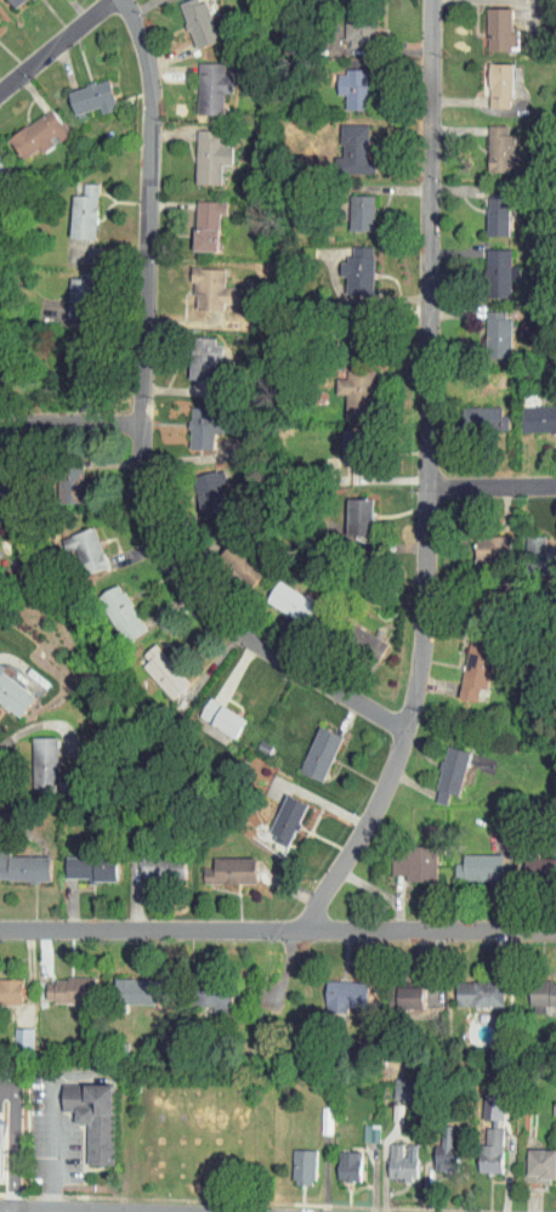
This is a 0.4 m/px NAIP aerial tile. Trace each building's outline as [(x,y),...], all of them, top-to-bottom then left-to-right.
[(185,42),(207,34),(195,0),(169,0),(185,42)] [(508,44),(509,25),(501,25),(502,2),(477,1),(476,43),(508,44)] [(334,15),(335,33),(338,33),(338,41),(367,39),(366,13),(334,15)] [(214,56),(186,56),(187,107),(213,107),(213,86),(221,86),(221,67),(214,67),(214,56)] [(478,101),(501,101),(502,57),(479,56),(478,101)] [(357,102),(357,63),(326,64),(327,88),(334,87),(334,103),(357,102)] [(90,101),(91,106),(105,104),(99,74),(59,82),(64,107),(90,101)] [(29,142),(32,146),(45,137),(45,136),(57,127),(40,102),(0,130),(0,133),(13,152),(29,142)] [(357,117),(331,118),(332,167),(364,166),(364,153),(358,153),(357,117)] [(505,128),(499,128),(499,119),(478,119),(477,165),(505,166),(505,128)] [(210,123),(186,123),(184,177),(210,178),(211,157),(222,157),(222,139),(210,138),(210,123)] [(61,188),(60,231),(86,232),(86,177),(72,177),(72,189),(61,188)] [(364,224),(364,189),(340,189),(340,224),(364,224)] [(499,229),(500,191),(477,191),(476,229),(499,229)] [(208,245),(209,206),(216,206),(216,195),(185,194),(184,244),(208,245)] [(336,288),(362,288),(363,240),(341,240),(341,252),(329,252),(329,269),(336,269),(336,288)] [(501,243),(476,242),(476,291),(500,291),(500,273),(509,273),(509,261),(500,261),(501,243)] [(213,262),(183,261),(182,302),(212,302),(212,297),(229,297),(230,280),(213,280),(213,262)] [(59,270),(59,311),(85,311),(86,271),(59,270)] [(499,305),(476,304),(476,341),(499,342),(499,305)] [(209,332),(182,331),(181,374),(208,374),(209,332)] [(335,417),(333,458),(361,460),(367,366),(328,363),(327,388),(336,388),(335,412),(362,414),(361,419),(335,417)] [(509,400),(510,425),(555,424),(555,399),(509,400)] [(179,443),(203,444),(203,427),(211,427),(211,401),(180,400),(179,443)] [(495,400),(453,400),(454,425),(496,425),(495,400)] [(194,512),(217,507),(208,464),(184,469),(194,512)] [(362,492),(338,492),(337,529),(361,529),(362,492)] [(61,544),(70,570),(97,560),(82,519),(49,531),(55,546),(61,544)] [(536,530),(516,530),(515,553),(535,553),(536,530)] [(489,531),(466,532),(467,562),(490,560),(489,531)] [(296,620),(309,597),(267,572),(254,595),(296,620)] [(87,587),(109,637),(133,626),(111,576),(87,587)] [(376,634),(357,628),(352,642),(372,649),(376,634)] [(449,692),(467,694),(469,681),(478,682),(483,637),(456,634),(449,692)] [(126,656),(160,693),(180,676),(146,638),(126,656)] [(9,712),(26,690),(0,669),(0,705),(9,712)] [(237,712),(196,692),(187,712),(228,731),(237,712)] [(329,729),(307,720),(288,766),(311,775),(329,729)] [(49,732),(22,731),(21,778),(48,779),(49,732)] [(448,790),(459,745),(436,739),(421,795),(435,798),(438,787),(448,790)] [(278,841),(295,796),(274,788),(257,833),(278,841)] [(427,841),(381,842),(382,869),(395,868),(395,876),(428,875),(427,841)] [(537,841),(537,851),(525,851),(524,873),(555,874),(555,842),(537,841)] [(443,873),(494,874),(494,849),(453,848),(453,857),(444,857),(443,873)] [(175,874),(176,851),(133,849),(132,873),(175,874)] [(0,850),(0,875),(40,875),(40,850),(0,850)] [(54,872),(77,872),(77,875),(108,875),(108,851),(55,850),(54,872)] [(192,877),(246,878),(246,851),(203,851),(203,862),(192,862),(192,877)] [(0,971),(0,995),(12,994),(12,971),(0,971)] [(36,972),(36,995),(83,994),(82,971),(36,972)] [(149,996),(149,971),(104,971),(104,995),(149,996)] [(316,1000),(349,1002),(350,974),(316,973),(316,1000)] [(495,998),(494,974),(446,974),(446,998),(495,998)] [(519,974),(519,998),(555,998),(555,975),(519,974)] [(204,998),(204,1004),(223,1005),(224,977),(190,976),(190,998),(204,998)] [(388,978),(388,999),(430,998),(430,978),(388,978)] [(2,1021),(2,1038),(21,1038),(21,1021),(2,1021)] [(64,1082),(64,1110),(78,1110),(76,1122),(89,1122),(89,1163),(117,1165),(118,1082),(64,1082)] [(472,1086),(471,1111),(496,1111),(496,1087),(472,1086)] [(310,1127),(321,1127),(321,1100),(310,1100),(310,1127)] [(369,1117),(352,1117),(351,1134),(368,1135),(369,1117)] [(493,1121),(471,1121),(470,1165),(492,1166),(493,1121)] [(423,1137),(424,1164),(448,1164),(447,1137),(443,1137),(442,1122),(430,1122),(430,1137),(423,1137)] [(406,1149),(392,1149),(392,1136),(379,1136),(378,1171),(406,1172),(406,1149)] [(548,1174),(549,1142),(518,1141),(517,1173),(548,1174)] [(305,1176),(306,1143),(283,1142),(282,1176),(305,1176)] [(350,1173),(351,1145),(328,1144),(327,1172),(350,1173)]
